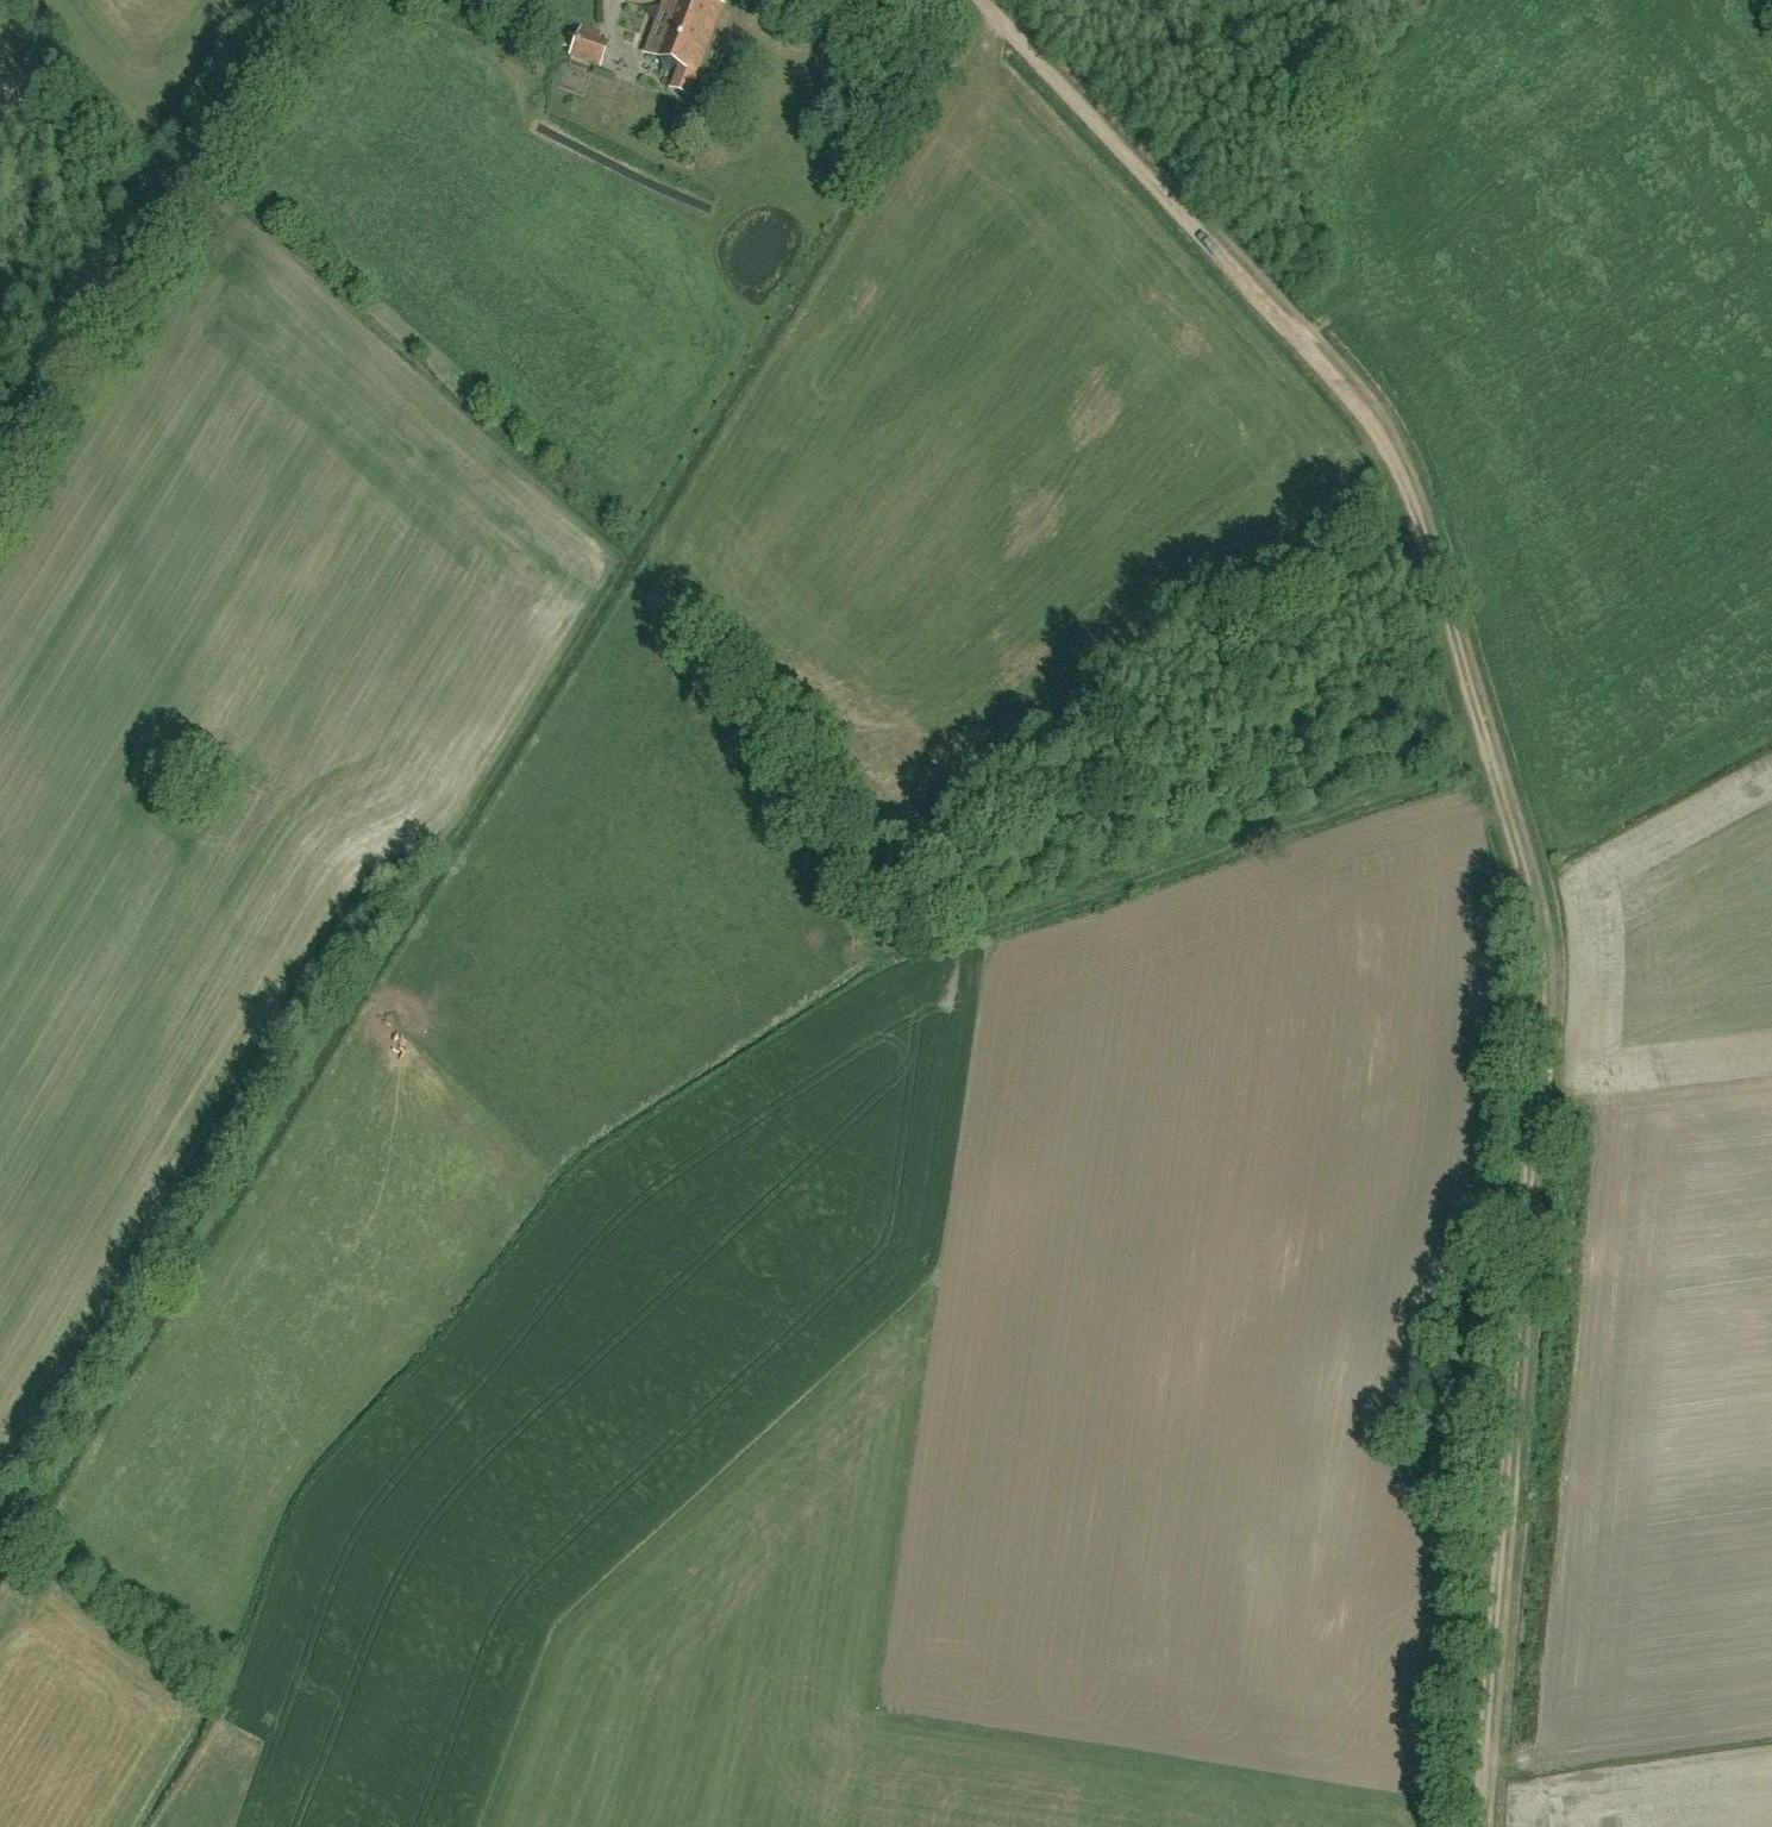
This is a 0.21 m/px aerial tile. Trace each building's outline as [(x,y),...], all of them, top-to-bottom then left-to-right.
[(687,96),(722,7),(704,0),(666,0),(645,53),(677,65),(668,89),(687,96)] [(601,34),(582,26),(578,37),(567,33),(563,47),(572,50),(571,55),(600,66),(608,45),(598,41),(601,34)]
